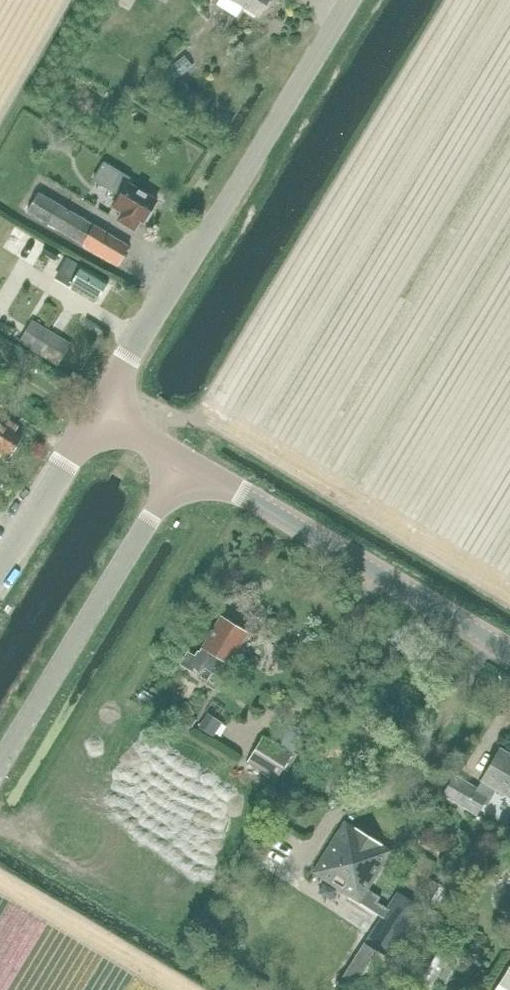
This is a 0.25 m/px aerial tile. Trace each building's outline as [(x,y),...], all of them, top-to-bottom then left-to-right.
[(260,17),(271,0),(233,0),(260,17)] [(157,201),(128,184),(131,178),(103,161),(92,180),(118,196),(111,208),(120,213),(117,220),(135,230),(140,221),(144,222),(157,201)] [(117,266),(130,246),(39,192),(27,213),(82,245),(82,246),(117,266)] [(46,246),(42,253),(54,261),(59,253),(46,246)] [(69,258),(57,279),(71,287),(72,285),(97,301),(109,281),(83,266),(69,258)] [(58,368),(72,344),(32,320),(20,343),(57,367),(58,368)] [(0,415),(0,455),(1,456),(5,450),(12,453),(20,439),(14,435),(18,427),(0,415)] [(248,633),(221,617),(200,652),(198,651),(195,656),(188,651),(180,664),(208,681),(213,672),(221,678),(248,633)] [(389,646),(384,655),(397,663),(403,654),(389,646)] [(207,713),(198,727),(214,737),(223,723),(207,713)] [(292,753),(298,728),(286,725),(281,746),(264,737),(248,762),(277,779),(292,753)] [(509,798),(509,754),(500,749),(482,782),(484,783),(479,790),(455,776),(444,796),(479,815),(493,788),(509,798)] [(369,888),(391,851),(345,822),(313,873),(360,903),(360,902),(381,916),(364,943),(334,989),(371,989),(423,908),(396,891),(387,907),(378,902),(381,897),(369,888)] [(442,886),(414,867),(404,883),(432,902),(442,886)] [(431,987),(447,961),(433,952),(417,979),(431,987)] [(509,967),(495,989),(509,989),(509,967)]
